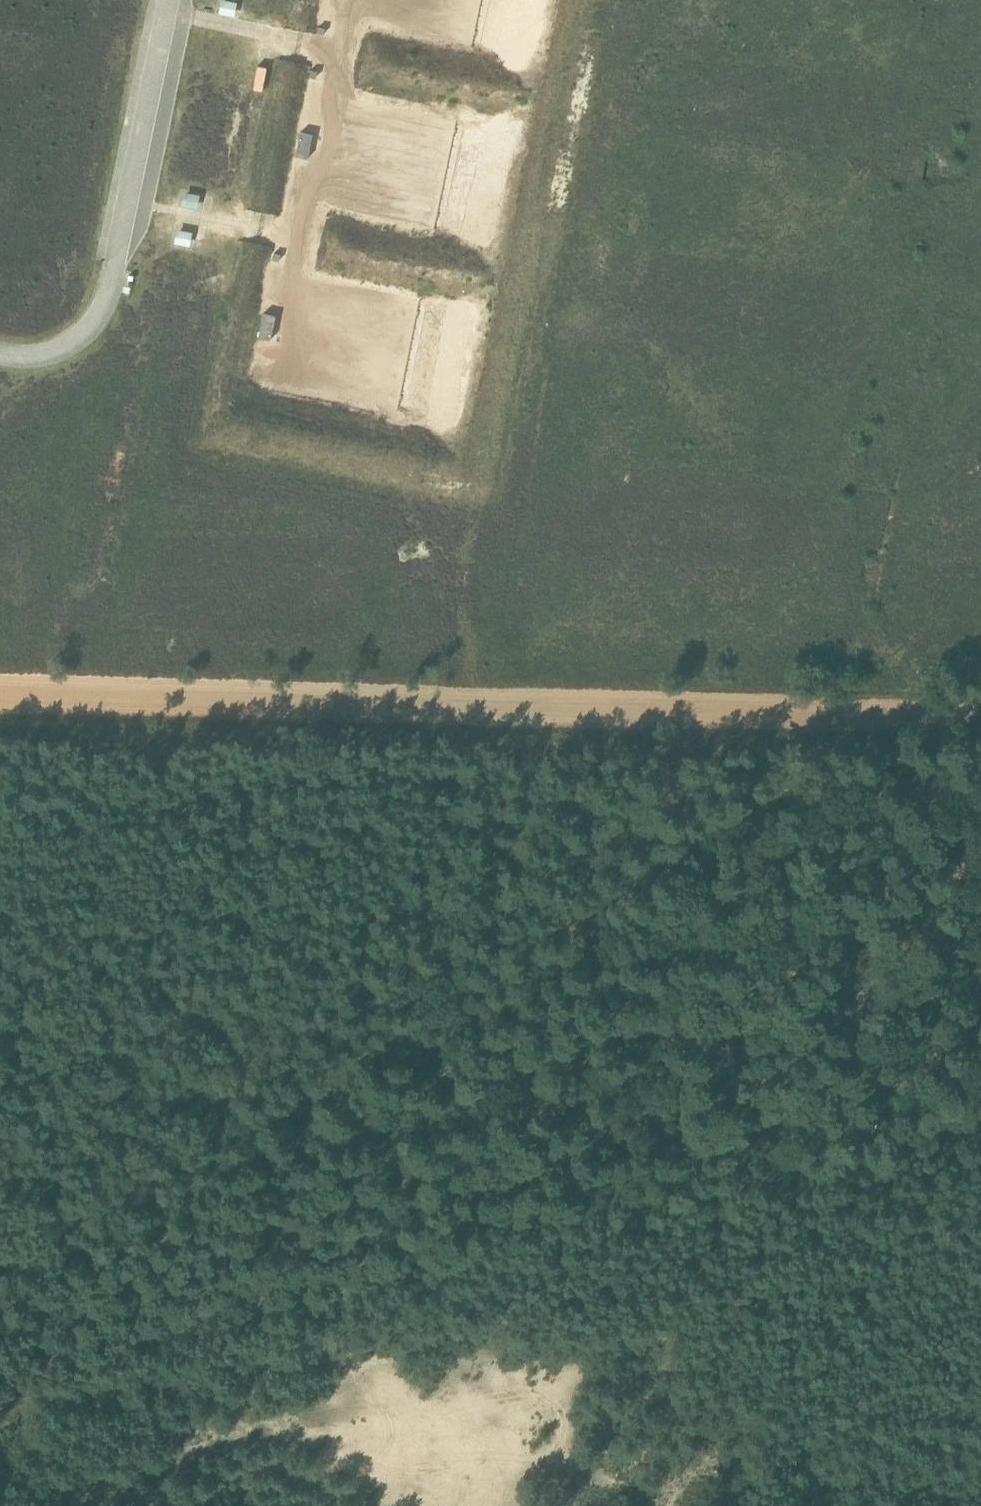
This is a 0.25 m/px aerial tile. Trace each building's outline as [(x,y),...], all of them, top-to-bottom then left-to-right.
[(252,52),(249,77),(258,78),(261,53),(252,52)] [(168,217),(169,236),(187,234),(186,216),(168,217)]
